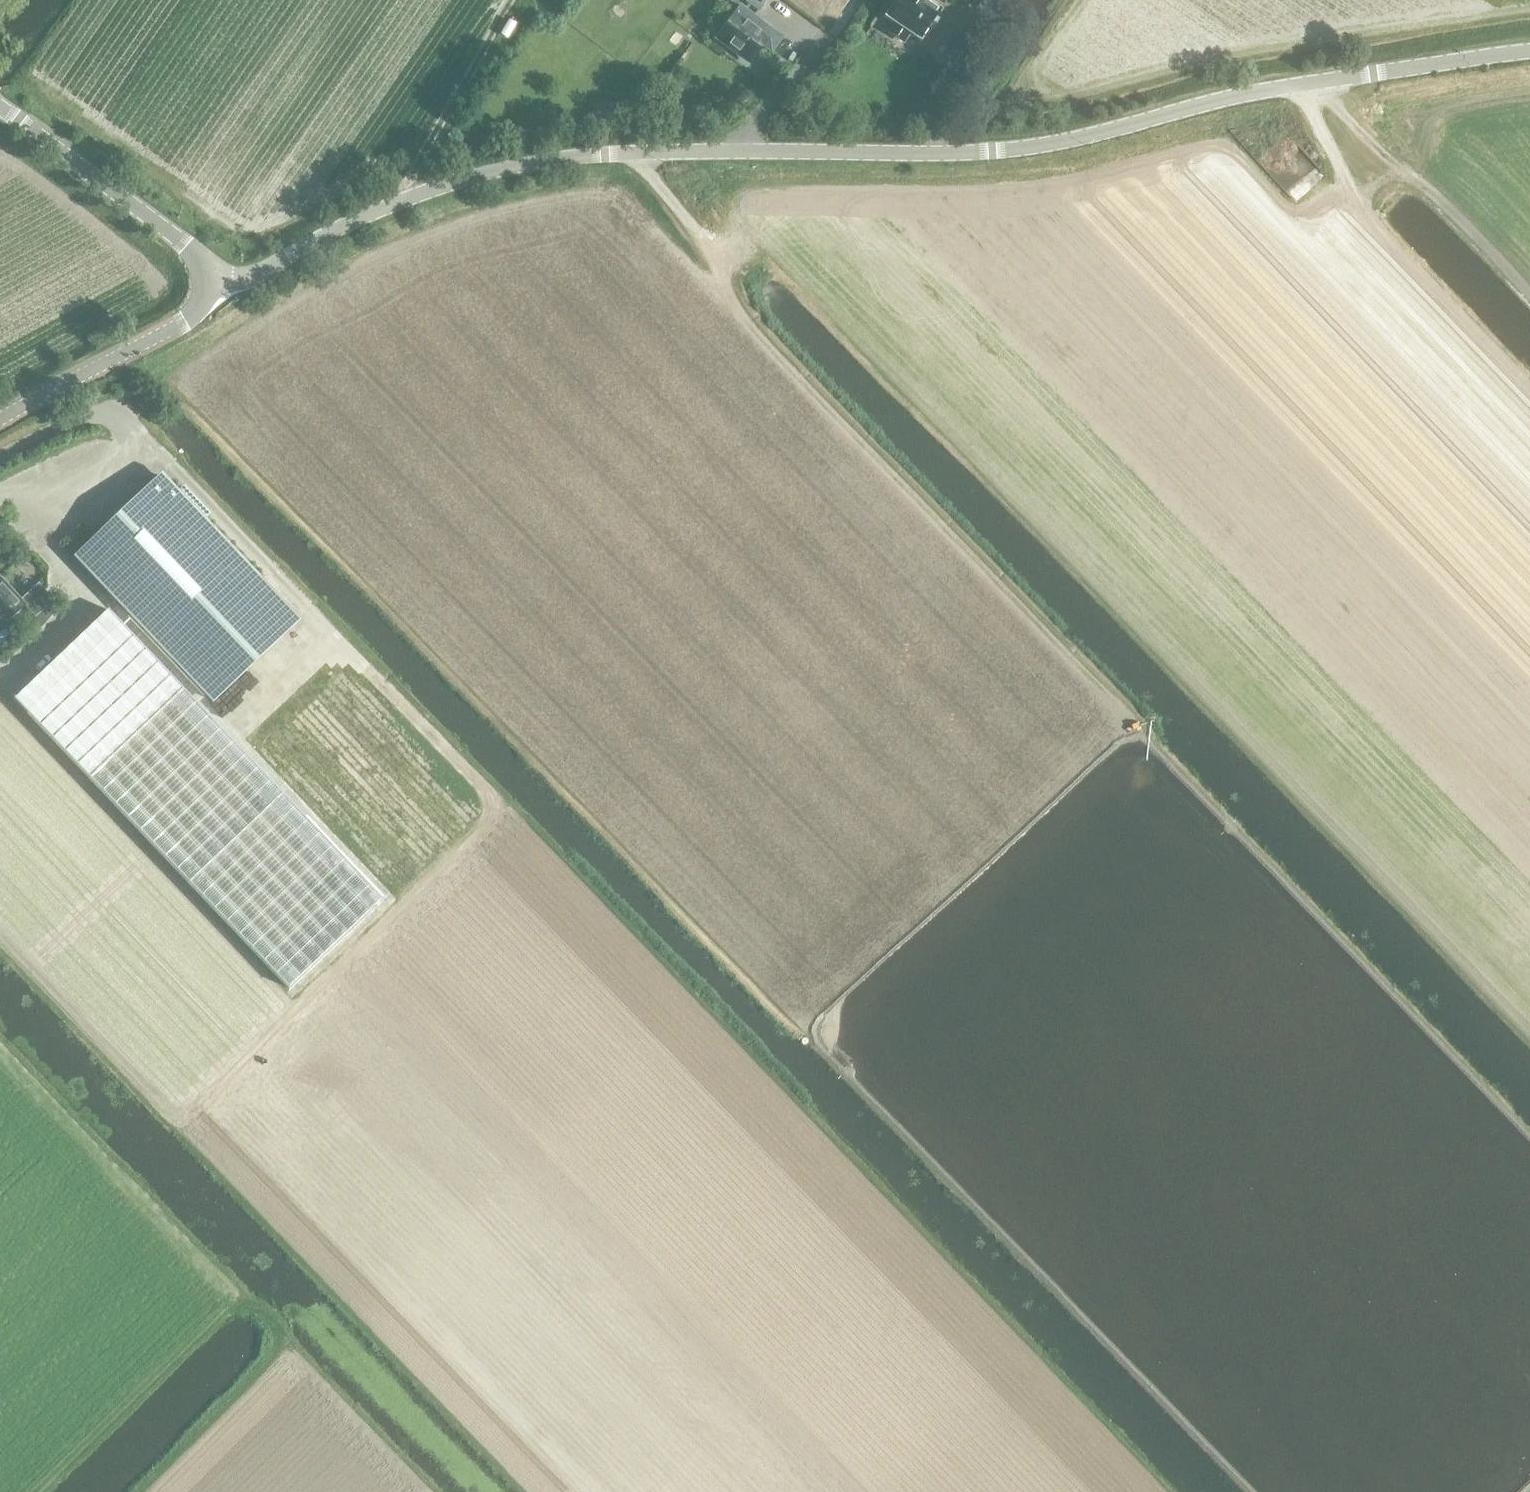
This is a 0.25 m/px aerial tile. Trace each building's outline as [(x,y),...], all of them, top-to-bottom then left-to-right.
[(899,39),(905,38),(909,32),(920,39),(941,7),(930,0),(895,0),(884,16),(892,21),(888,27),(890,33),(899,39)] [(717,36),(733,47),(751,61),(762,45),(771,52),(783,36),(740,5),(717,36)] [(73,558),(131,619),(208,704),(295,618),(163,474),(73,558)] [(2,628),(25,606),(31,613),(32,612),(36,616),(54,599),(50,595),(38,582),(20,599),(0,578),(0,625),(2,628)] [(382,898),(108,609),(13,698),(287,987),(382,898)]
